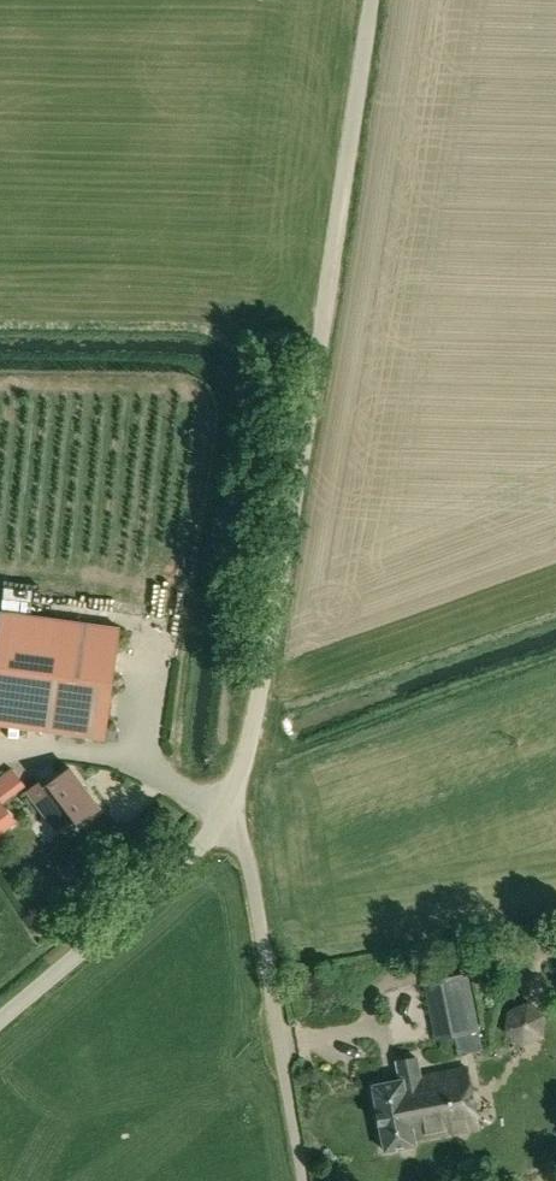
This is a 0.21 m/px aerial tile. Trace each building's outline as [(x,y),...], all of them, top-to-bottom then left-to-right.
[(1,611),(0,615),(0,726),(105,740),(120,627),(1,611)] [(102,808),(71,767),(44,788),(39,782),(25,792),(58,835),(75,822),(78,826),(102,808)] [(457,1037),(457,1036),(480,1031),(468,973),(460,974),(460,977),(425,984),(436,1041),(457,1037)] [(545,1014),(531,1004),(511,1011),(507,1033),(524,1045),(545,1039),(545,1014)] [(389,1152),(419,1146),(418,1140),(482,1128),(471,1068),(424,1077),(422,1066),(403,1069),(403,1071),(402,1071),(404,1081),(376,1086),(389,1152)]
